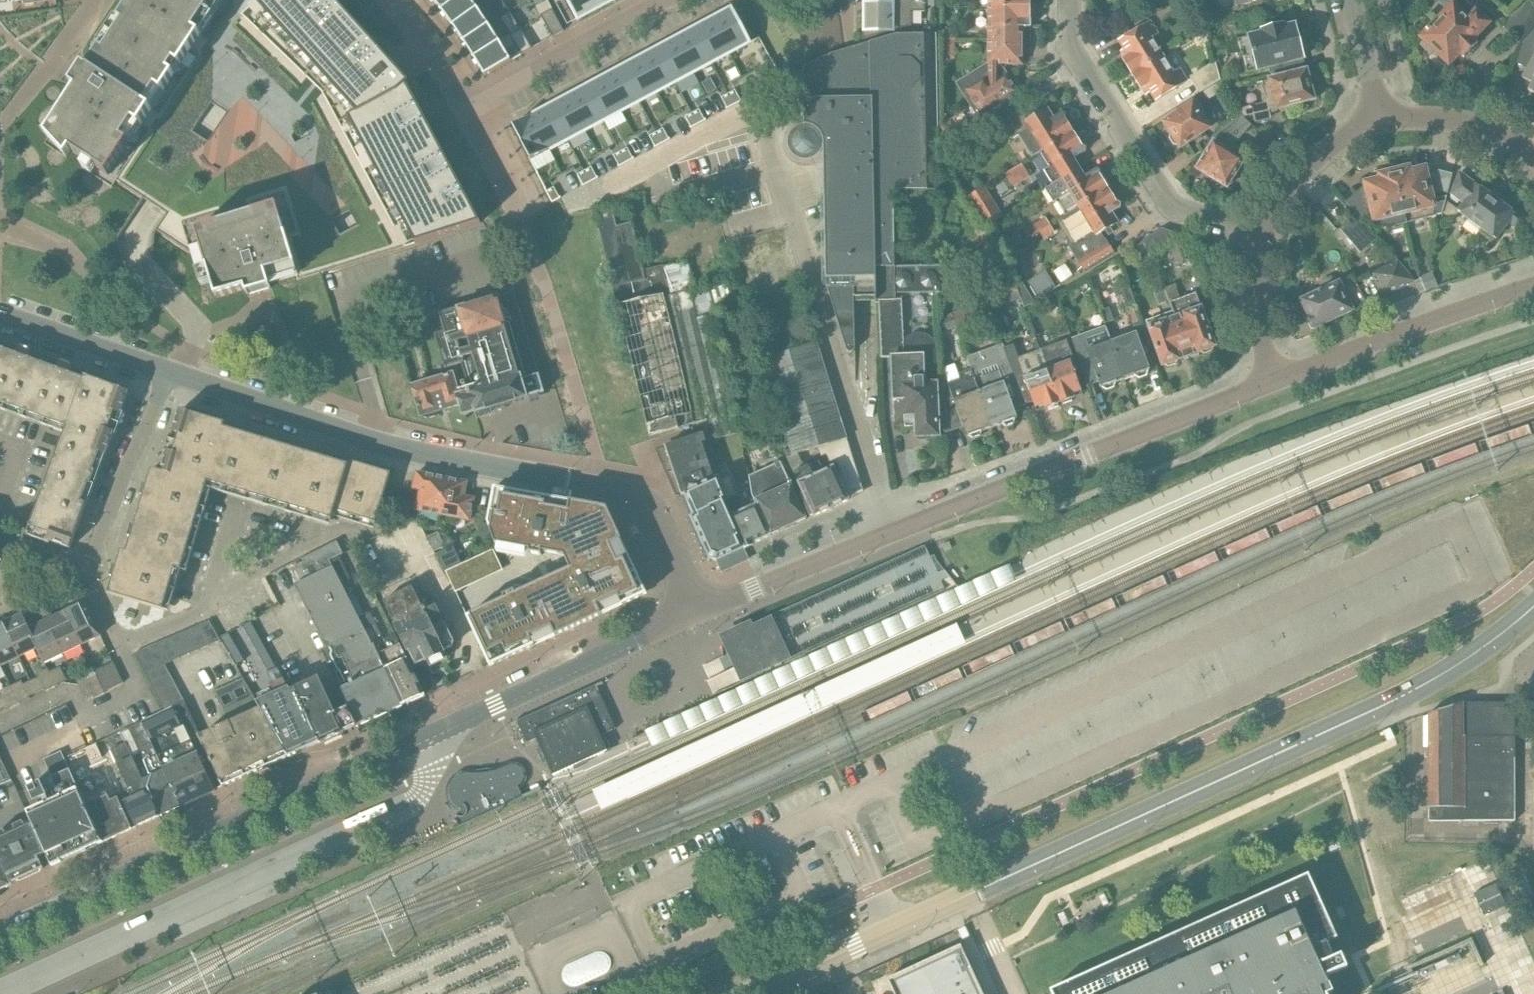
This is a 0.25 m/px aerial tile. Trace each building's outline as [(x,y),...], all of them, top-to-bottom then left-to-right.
[(247,295),(271,288),(270,283),(280,280),(296,275),(298,280),(401,248),(407,246),(407,244),(406,244),(328,99),(329,98),(328,96),(327,97),(326,95),(323,90),(311,78),(312,77),(310,76),(309,76),(306,73),(277,45),(244,14),(245,13),(246,14),(257,3),(255,1),(256,0),(132,0),(112,30),(88,68),(84,66),(71,85),(75,87),(46,132),(44,130),(42,132),(49,136),(44,143),(67,157),(71,151),(87,161),(82,168),(102,180),(112,187),(113,185),(116,180),(127,187),(142,197),(144,198),(154,204),(166,213),(155,229),(157,230),(191,252),(192,256),(196,268),(201,285),(212,282),(217,298),(246,289),(247,295)] [(255,1),(257,3),(303,55),(356,113),(348,117),(389,193),(414,240),(415,244),(481,223),(468,198),(466,199),(463,194),(461,191),(463,190),(462,187),(460,188),(458,184),(455,178),(457,177),(455,174),(453,175),(448,165),(449,164),(448,162),(446,163),(441,153),(443,152),(442,149),(440,150),(434,140),(436,139),(435,136),(433,137),(428,127),(430,126),(428,123),(426,124),(421,114),(422,114),(421,111),(419,112),(415,103),(414,102),(416,101),(415,98),(413,99),(407,89),(409,88),(408,85),(410,83),(335,0),(256,0),(255,1)] [(434,1),(443,11),(457,0),(434,0),(435,0),(434,1)] [(446,16),(454,26),(491,0),(457,0),(443,11),(446,16)] [(457,31),(465,42),(509,12),(501,0),(491,0),(454,26),(457,31)] [(578,19),(599,7),(595,0),(568,0),(578,19)] [(925,0),(877,0),(877,3),(866,3),(866,10),(862,10),(862,39),(912,25),(912,11),(925,11),(925,0)] [(1465,0),(1457,0),(1430,28),(1429,27),(1426,30),(1427,31),(1421,38),(1449,65),(1460,53),(1464,57),(1478,43),(1474,39),(1495,17),(1482,5),(1476,11),(1465,0)] [(1533,29),(1533,6),(1530,0),(1528,0),(1503,26),(1520,43),(1533,29)] [(536,7),(541,15),(552,9),(548,1),(536,7)] [(1028,7),(989,6),(989,41),(1008,41),(1008,27),(1022,27),(1028,27),(1028,7)] [(552,9),(541,15),(552,37),(564,31),(552,9)] [(731,9),(712,19),(730,53),(749,42),(731,9)] [(468,47),(475,59),(521,30),(509,12),(465,42),(468,47)] [(712,19),(694,29),(712,62),(730,53),(712,19)] [(1132,74),(1162,55),(1151,37),(1157,33),(1150,22),(1119,41),(1125,50),(1120,53),(1124,58),(1123,58),(1132,74)] [(1288,40),(1284,25),(1262,30),(1263,33),(1238,40),(1242,54),(1244,55),(1251,82),(1302,68),(1302,67),(1301,68),(1304,62),(1303,58),(1304,58),(1303,55),(1305,54),(1306,53),(1307,52),(1308,51),(1308,49),(1309,47),(1308,46),(1308,44),(1306,42),(1304,40),(1302,39),(1300,39),(1299,39),(1298,37),(1288,40)] [(989,41),(989,62),(955,82),(978,119),(993,110),(1014,97),(1020,93),(1019,91),(1022,89),(1014,77),(1011,79),(1005,69),(1009,65),(1009,64),(1022,64),(1022,27),(1008,27),(1008,41),(989,41)] [(694,29),(676,38),(694,72),(712,62),(694,29)] [(1520,43),(1522,44),(1533,51),(1533,29),(1520,43)] [(478,63),(485,76),(532,48),(521,30),(475,59),(478,63)] [(955,40),(955,31),(942,31),(942,40),(955,40)] [(874,299),(874,304),(880,304),(879,303),(895,302),(895,293),(895,267),(895,265),(893,190),(939,189),(938,134),(938,121),(936,34),(896,34),(832,54),(803,66),(804,125),(808,125),(811,125),(814,127),(815,127),(818,129),(820,132),(822,135),(823,138),(824,141),(827,287),(847,349),(847,350),(849,351),(850,352),(851,352),(852,352),(854,351),(855,350),(855,348),(854,300),(874,299)] [(676,38),(658,48),(676,81),(694,72),(676,38)] [(658,48),(640,58),(658,91),(676,81),(658,48)] [(1173,72),(1162,55),(1132,74),(1142,89),(1143,89),(1146,94),(1150,91),(1156,100),(1187,81),(1179,69),(1173,72)] [(1523,78),(1532,83),(1528,90),(1533,93),(1533,57),(1523,78)] [(640,58),(622,67),(640,101),(658,91),(640,58)] [(1219,80),(1215,61),(1191,76),(1200,93),(1202,91),(1215,83),(1219,80)] [(622,67),(604,77),(622,110),(640,101),(622,67)] [(776,68),(757,78),(763,88),(762,88),(763,90),(783,79),(776,68)] [(1307,70),(1270,79),(1275,99),(1236,110),(1245,117),(1255,115),(1256,121),(1270,118),(1268,111),(1314,99),(1310,84),(1314,83),(1311,71),(1307,72),(1307,70)] [(604,77),(586,87),(604,120),(622,110),(604,77)] [(1215,83),(1202,91),(1205,95),(1204,96),(1164,122),(1180,147),(1208,129),(1199,116),(1203,113),(1202,111),(1203,110),(1201,107),(1204,106),(1206,108),(1210,106),(1211,105),(1209,100),(1221,92),(1215,83)] [(586,87),(568,96),(586,130),(604,120),(586,87)] [(735,90),(729,93),(735,105),(742,101),(742,99),(741,100),(735,90)] [(729,93),(722,97),(727,107),(726,107),(727,109),(735,105),(729,93)] [(568,96),(550,106),(568,139),(586,130),(568,96)] [(1024,114),(1014,97),(993,110),(999,120),(1003,118),(1006,124),(1003,126),(1012,140),(1032,127),(1027,120),(1024,114)] [(550,106),(532,115),(550,149),(568,139),(550,106)] [(1027,120),(1032,127),(1046,150),(1074,132),(1062,113),(1054,118),(1047,108),(1027,120)] [(699,109),(693,113),(699,124),(706,120),(706,118),(705,119),(699,109)] [(693,113),(686,116),(691,126),(690,127),(691,128),(699,124),(693,113)] [(532,115),(513,126),(531,159),(550,149),(532,115)] [(1251,125),(1241,116),(1240,115),(1235,117),(1227,123),(1217,131),(1203,152),(1207,154),(1198,169),(1227,187),(1248,154),(1234,145),(1251,125)] [(938,121),(938,134),(950,134),(950,120),(938,121)] [(664,128),(657,132),(663,143),(670,139),(670,138),(669,138),(664,128)] [(657,132),(650,136),(655,146),(654,146),(655,148),(663,143),(657,132)] [(1051,166),(1045,170),(1053,184),(1079,168),(1073,159),(1085,151),(1074,132),(1046,150),(1043,152),(1051,166)] [(628,148),(621,151),(627,162),(635,158),(634,157),(633,157),(628,148)] [(621,151),(614,155),(619,165),(618,165),(619,167),(627,162),(621,151)] [(1005,175),(1010,184),(1027,174),(1022,165),(1005,175)] [(592,167),(585,170),(591,182),(599,178),(598,176),(597,177),(592,167)] [(1395,175),(1399,194),(1402,206),(1404,214),(1406,222),(1441,214),(1446,196),(1434,199),(1426,167),(1410,171),(1408,170),(1407,170),(1405,170),(1403,170),(1402,170),(1400,171),(1399,173),(1397,174),(1395,175)] [(1054,203),(1057,201),(1065,215),(1076,207),(1108,188),(1097,169),(1085,177),(1079,168),(1053,184),(1046,188),(1054,203)] [(585,170),(578,174),(583,184),(582,185),(583,186),(591,182),(585,170)] [(1514,213),(1460,172),(1452,193),(1464,203),(1458,211),(1496,239),(1508,223),(1514,226),(1516,227),(1518,227),(1519,227),(1520,226),(1522,225),(1523,224),(1523,223),(1524,221),(1525,220),(1525,219),(1524,217),(1524,216),(1523,215),(1522,214),(1517,210),(1514,213)] [(1395,175),(1392,176),(1390,175),(1389,174),(1387,174),(1385,174),(1384,175),(1382,176),(1381,177),(1379,179),(1365,182),(1368,195),(1362,198),(1356,192),(1346,202),(1362,220),(1372,211),(1377,230),(1406,222),(1404,214),(1402,206),(1399,194),(1395,175)] [(554,187),(546,191),(547,193),(552,203),(561,198),(560,196),(560,197),(559,196),(554,187)] [(1003,215),(985,187),(968,197),(986,226),(1003,215)] [(1077,242),(1070,246),(1085,271),(1113,254),(1101,233),(1118,223),(1112,212),(1120,207),(1108,188),(1076,207),(1065,215),(1061,217),(1077,242)] [(651,440),(701,423),(701,420),(695,422),(665,297),(671,296),(663,265),(644,270),(633,223),(618,227),(612,204),(595,209),(618,305),(636,385),(638,384),(651,440)] [(1035,225),(1039,232),(1050,224),(1046,218),(1035,225)] [(1359,222),(1345,234),(1361,252),(1375,240),(1359,222)] [(1050,224),(1039,232),(1044,239),(1055,232),(1050,224)] [(1174,233),(1161,229),(1143,240),(1150,257),(1170,244),(1174,233)] [(694,290),(687,261),(664,267),(671,296),(694,290)] [(1376,284),(1381,297),(1415,281),(1398,262),(1366,277),(1371,286),(1376,284)] [(895,267),(895,293),(940,293),(939,266),(895,267)] [(941,315),(952,314),(963,309),(966,317),(988,303),(985,297),(968,305),(957,267),(942,267),(941,311),(941,315)] [(1057,288),(1046,270),(1028,281),(1039,299),(1057,288)] [(1433,271),(1420,276),(1425,291),(1438,286),(1433,271)] [(792,456),(793,457),(804,453),(817,449),(822,458),(828,456),(833,468),(847,496),(863,489),(846,438),(847,438),(818,342),(796,273),(749,288),(770,357),(762,359),(774,398),(792,456)] [(1315,329),(1381,297),(1376,284),(1371,286),(1366,277),(1356,281),(1353,276),(1335,284),(1332,276),(1318,283),(1322,290),(1301,300),(1315,329)] [(741,293),(739,281),(699,291),(704,315),(711,314),(744,301),(741,293)] [(1137,308),(1128,281),(1113,286),(1122,313),(1137,308)] [(1024,284),(1017,287),(1025,307),(1035,302),(1024,284)] [(1173,311),(1189,356),(1200,352),(1205,354),(1212,351),(1214,347),(1216,346),(1196,293),(1180,298),(1175,285),(1165,288),(1169,301),(1173,311)] [(1169,301),(1165,288),(1154,292),(1158,305),(1169,301)] [(537,367),(514,292),(461,308),(461,309),(440,316),(445,331),(435,334),(445,369),(462,364),(469,385),(462,387),(456,389),(460,404),(463,415),(476,411),(476,413),(548,391),(541,366),(537,367)] [(1001,292),(986,298),(991,310),(1005,305),(1001,292)] [(895,302),(879,303),(880,304),(882,358),(892,357),(895,422),(905,421),(905,427),(918,427),(918,435),(937,434),(934,345),(931,343),(928,341),(923,339),(919,339),(915,339),(911,341),(907,344),(903,349),(901,302),(895,302)] [(1100,310),(1105,323),(1115,319),(1111,307),(1100,310)] [(966,317),(963,309),(952,314),(957,326),(968,321),(966,317)] [(1189,356),(1173,311),(1147,321),(1163,365),(1164,365),(1169,367),(1176,364),(1178,360),(1189,356)] [(957,326),(952,314),(941,319),(946,331),(957,326)] [(1111,341),(1106,327),(1073,339),(1090,386),(1099,382),(1101,388),(1102,387),(1107,390),(1114,387),(1115,383),(1125,379),(1111,341)] [(1125,379),(1135,375),(1140,378),(1147,376),(1149,371),(1150,370),(1136,332),(1111,341),(1125,379)] [(1060,403),(1062,402),(1063,403),(1072,400),(1072,398),(1075,397),(1073,394),(1081,391),(1075,372),(1078,371),(1066,341),(1040,350),(1047,369),(1055,390),(1060,403)] [(378,351),(381,362),(404,356),(401,344),(378,351)] [(66,427),(84,379),(70,373),(72,367),(71,364),(63,361),(61,363),(58,369),(29,359),(32,352),(31,349),(23,346),(20,348),(18,354),(2,349),(1,352),(0,352),(0,403),(66,427)] [(1047,369),(1040,350),(1018,359),(1020,366),(1035,407),(1044,404),(1045,408),(1048,407),(1049,409),(1058,406),(1058,404),(1060,403),(1055,390),(1047,369)] [(1015,419),(1017,418),(1015,413),(1020,411),(1022,406),(1024,405),(1010,367),(975,380),(992,427),(1000,424),(1005,427),(1013,424),(1015,419)] [(438,412),(441,411),(440,410),(460,404),(456,389),(462,387),(458,372),(413,385),(422,417),(424,417),(428,418),(435,416),(438,412)] [(67,427),(30,527),(50,535),(48,540),(71,548),(87,504),(83,502),(89,484),(91,485),(96,472),(94,471),(101,453),(106,455),(114,432),(109,430),(116,412),(121,414),(129,392),(85,376),(84,379),(66,427),(67,427)] [(985,430),(992,427),(975,380),(963,384),(961,379),(948,384),(954,400),(944,404),(944,410),(948,432),(964,427),(967,436),(970,435),(975,438),(982,435),(985,430)] [(226,423),(181,410),(174,433),(179,434),(177,441),(172,439),(163,469),(208,482),(225,427),(226,423)] [(701,423),(651,440),(659,474),(673,471),(682,493),(685,492),(695,515),(692,516),(711,558),(718,560),(744,548),(744,549),(745,548),(727,509),(731,507),(728,500),(725,493),(719,478),(715,480),(704,448),(708,447),(701,423)] [(249,495),(265,440),(250,435),(251,432),(239,428),(238,432),(225,427),(208,482),(249,495)] [(290,507),(307,452),(292,448),(293,445),(281,441),(280,444),(265,440),(249,495),(290,507)] [(332,520),(335,511),(350,461),(348,460),(347,464),(333,460),(334,457),(322,453),(321,456),(307,452),(290,507),(332,520)] [(811,467),(808,468),(804,453),(793,457),(792,456),(787,458),(794,474),(803,494),(801,496),(802,499),(810,517),(849,500),(847,496),(833,468),(824,472),(821,465),(817,465),(811,467)] [(376,523),(391,473),(376,468),(377,465),(365,461),(364,465),(350,461),(335,511),(376,523)] [(755,501),(771,535),(807,519),(799,501),(787,474),(781,461),(750,476),(752,493),(755,501)] [(194,528),(208,482),(163,469),(162,472),(152,469),(148,485),(144,484),(141,496),(144,497),(140,511),(194,528)] [(418,510),(441,514),(448,478),(417,472),(414,489),(422,490),(418,510)] [(448,478),(441,514),(470,520),(474,498),(464,496),(466,482),(448,478)] [(494,487),(488,523),(496,548),(446,571),(490,667),(548,640),(647,594),(629,555),(607,507),(494,487)] [(753,544),(771,535),(757,505),(743,511),(736,496),(728,500),(731,507),(727,509),(745,548),(753,544)] [(128,552),(182,568),(194,528),(140,511),(135,526),(132,525),(128,537),(132,538),(128,552)] [(445,547),(438,532),(428,537),(435,552),(445,547)] [(378,656),(379,656),(377,651),(373,645),(371,646),(339,578),(330,560),(342,554),(337,544),(303,560),(311,576),(294,585),(326,647),(322,650),(341,691),(348,707),(356,725),(357,726),(402,705),(378,656)] [(743,629),(756,657),(723,673),(730,688),(792,659),(944,589),(941,581),(942,581),(926,546),(743,629)] [(114,578),(109,593),(164,610),(176,569),(182,570),(182,568),(128,552),(122,550),(117,566),(114,565),(111,577),(114,578)] [(423,612),(413,588),(386,600),(409,650),(411,649),(417,663),(425,659),(426,661),(445,652),(444,650),(452,646),(453,642),(450,634),(456,631),(453,625),(447,628),(446,626),(447,622),(440,609),(439,607),(436,606),(423,612)] [(85,602),(67,611),(83,644),(101,636),(85,602)] [(67,611),(48,620),(64,653),(83,644),(67,611)] [(39,648),(30,628),(23,614),(5,623),(21,657),(39,648)] [(48,620),(30,628),(39,648),(46,662),(64,653),(48,620)] [(200,625),(211,645),(221,640),(209,621),(200,625)] [(251,621),(243,625),(248,634),(256,630),(251,621)] [(0,625),(0,660),(2,665),(21,657),(5,623),(0,625)] [(200,625),(190,629),(201,649),(211,645),(200,625)] [(190,629),(181,633),(192,653),(201,649),(190,629)] [(256,630),(248,634),(253,643),(261,639),(256,630)] [(181,633),(172,637),(182,657),(192,653),(181,633)] [(229,633),(221,638),(226,647),(234,642),(229,633)] [(172,637),(162,641),(173,661),(182,657),(172,637)] [(261,639),(253,643),(258,652),(266,648),(261,639)] [(162,641),(134,653),(145,674),(166,664),(173,661),(162,641)] [(234,642),(226,647),(232,656),(239,651),(234,642)] [(377,651),(379,656),(378,656),(402,705),(425,695),(399,644),(382,653),(380,649),(377,651)] [(266,648),(258,652),(263,661),(271,657),(266,648)] [(239,651),(232,656),(237,665),(245,660),(239,651)] [(271,657),(263,661),(268,671),(276,666),(276,665),(271,657)] [(123,682),(113,661),(94,670),(93,667),(74,676),(86,700),(93,696),(94,698),(105,692),(104,691),(123,682)] [(150,683),(171,674),(166,664),(145,674),(150,683)] [(155,692),(176,683),(171,674),(150,683),(155,692)] [(24,684),(23,684),(29,696),(44,689),(38,677),(24,684)] [(344,732),(344,731),(356,725),(348,707),(336,713),(319,677),(296,688),(294,689),(306,714),(319,742),(320,741),(321,742),(344,732)] [(244,678),(243,679),(244,680),(257,703),(272,730),(288,757),(289,757),(297,753),(298,755),(303,752),(302,751),(321,742),(320,741),(319,742),(306,714),(294,689),(292,690),(291,691),(290,688),(282,691),(258,702),(252,691),(244,678)] [(244,680),(243,679),(213,692),(224,718),(230,729),(213,737),(220,752),(209,757),(211,761),(223,787),(288,757),(272,730),(257,703),(244,680)] [(160,702),(182,693),(176,683),(155,692),(160,702)] [(536,738),(553,775),(608,750),(601,735),(616,728),(596,685),(518,721),(527,742),(536,738)] [(182,693),(160,702),(166,711),(175,707),(185,702),(186,701),(182,693)] [(185,729),(151,744),(180,807),(181,806),(214,791),(215,791),(203,765),(211,761),(209,757),(185,702),(175,707),(185,729)] [(1429,713),(1429,808),(1429,821),(1515,821),(1515,703),(1464,703),(1464,702),(1429,713)] [(142,722),(151,744),(185,729),(175,707),(166,711),(142,722)] [(151,744),(142,722),(128,729),(140,754),(133,758),(143,781),(159,816),(180,807),(151,744)] [(136,827),(159,816),(143,781),(126,743),(111,750),(118,765),(129,790),(121,793),(136,827)] [(44,798),(46,802),(27,811),(30,819),(47,855),(52,866),(61,861),(60,859),(98,842),(98,844),(104,842),(91,813),(64,759),(65,758),(62,751),(44,759),(51,778),(42,782),(28,788),(34,802),(44,798)] [(0,758),(0,785),(11,780),(0,758)] [(523,797),(518,786),(520,785),(522,783),(523,781),(524,780),(524,779),(525,777),(525,776),(525,775),(525,773),(525,772),(524,770),(523,768),(521,766),(520,766),(518,764),(516,764),(514,763),(512,763),(509,764),(508,764),(505,766),(500,768),(494,770),(484,772),(478,772),(467,772),(465,772),(462,773),(461,774),(458,775),(455,777),(453,780),(452,781),(451,783),(450,784),(450,786),(449,787),(449,789),(449,791),(448,792),(449,794),(449,796),(449,797),(450,800),(452,803),(453,805),(455,807),(458,809),(461,810),(459,816),(457,822),(459,827),(523,797)] [(91,813),(104,842),(132,828),(120,800),(114,803),(110,796),(98,802),(101,809),(91,813)] [(47,855),(30,819),(19,825),(0,834),(0,860),(11,885),(45,869),(39,858),(47,855)] [(1385,870),(1407,921),(1463,897),(1441,846),(1385,870)] [(0,860),(0,890),(11,885),(0,860)] [(1486,860),(1463,871),(1484,916),(1507,906),(1486,860)] [(1051,990),(1052,993),(1329,993),(1334,992),(1327,976),(1348,967),(1342,954),(1334,958),(1327,943),(1338,938),(1309,874),(1060,986),(1051,990)] [(1509,910),(1487,920),(1492,930),(1514,920),(1509,910)] [(1522,936),(1500,946),(1505,957),(1527,948),(1522,936)] [(888,978),(895,993),(984,993),(962,946),(961,945),(888,978)] [(1464,957),(1461,949),(1423,966),(1427,974),(1464,957)] [(1509,966),(1517,984),(1533,977),(1533,964),(1531,956),(1509,966)]
